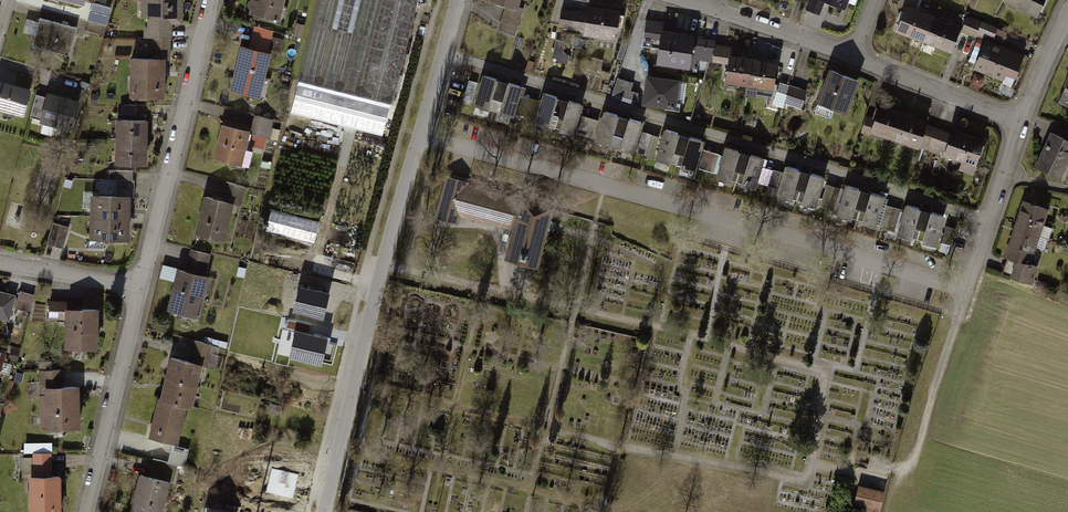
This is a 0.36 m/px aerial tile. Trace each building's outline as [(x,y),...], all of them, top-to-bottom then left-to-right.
[(142,20),(149,20),(150,40),(176,39),(176,22),(184,22),(184,0),(141,0),(142,20)] [(253,15),(282,22),(287,0),(257,0),(253,15)] [(299,80),(393,104),(419,0),(319,0),(299,80)] [(497,4),(506,7),(498,34),(517,39),(525,11),(518,9),(521,0),(498,0),(497,4)] [(809,10),(818,14),(824,0),(812,0),(809,10)] [(1006,3),(1039,16),(1046,0),(1007,0),(1006,3)] [(88,30),(105,33),(111,6),(94,2),(88,30)] [(934,16),(908,6),(898,33),(925,43),(934,16)] [(587,16),(561,14),(560,28),(584,31),(583,37),(621,41),(624,13),(588,9),(587,16)] [(961,26),(934,16),(925,43),(952,52),(961,26)] [(40,18),(33,46),(68,56),(76,28),(40,18)] [(968,19),(962,31),(976,37),(978,32),(1000,42),(1004,34),(968,19)] [(643,22),(640,43),(659,45),(657,60),(691,64),(695,35),(673,32),(674,25),(643,22)] [(257,32),(254,43),(270,46),(272,35),(257,32)] [(693,58),(712,61),(715,42),(696,39),(693,58)] [(984,42),(975,68),(1014,83),(1023,57),(984,42)] [(168,43),(154,43),(154,55),(168,56),(168,43)] [(244,49),(234,90),(260,97),(271,56),(244,49)] [(751,84),(754,62),(731,59),(728,81),(751,84)] [(165,62),(133,62),(134,100),(166,99),(165,62)] [(774,87),(777,66),(754,62),(751,84),(774,87)] [(832,73),(821,103),(850,113),(860,83),(832,73)] [(680,78),(646,74),(642,104),(675,109),(680,78)] [(639,91),(633,90),(634,81),(616,79),(614,99),(638,101),(639,91)] [(478,108),(496,112),(503,85),(485,80),(478,108)] [(27,115),(32,91),(0,83),(0,109),(27,115)] [(781,84),(775,103),(800,110),(805,91),(781,84)] [(1066,89),(1060,105),(1067,109),(1067,84),(1066,89)] [(496,112),(514,116),(521,89),(503,85),(496,112)] [(80,99),(47,91),(40,122),(73,130),(80,99)] [(534,119),(540,100),(524,96),(519,114),(534,119)] [(534,123),(555,129),(563,102),(542,96),(534,123)] [(555,129),(575,135),(583,108),(563,102),(555,129)] [(872,131),(897,139),(904,117),(880,109),(872,131)] [(594,138),(600,120),(584,115),(579,134),(594,138)] [(597,141),(616,146),(623,121),(604,116),(597,141)] [(897,139),(921,147),(929,126),(904,117),(897,139)] [(224,126),(216,161),(244,168),(250,143),(268,147),(273,125),(253,120),(250,133),(224,126)] [(616,146),(635,151),(642,127),(623,121),(616,146)] [(149,124),(116,123),(115,144),(148,145),(149,124)] [(641,154),(656,157),(660,135),(645,133),(641,154)] [(952,133),(944,155),(975,166),(982,143),(952,133)] [(660,159),(679,164),(685,139),(665,134),(660,159)] [(1037,168),(1063,180),(1067,169),(1067,141),(1052,134),(1037,168)] [(679,164),(699,168),(705,143),(685,139),(679,164)] [(148,145),(115,144),(115,164),(148,165),(148,145)] [(715,172),(721,154),(705,149),(700,168),(715,172)] [(717,177),(737,183),(745,157),(725,151),(717,177)] [(737,183),(757,188),(764,163),(745,157),(737,183)] [(779,194),(798,200),(806,174),(787,168),(779,194)] [(134,196),(135,169),(112,169),(112,196),(134,196)] [(798,200),(817,205),(825,179),(806,174),(798,200)] [(507,227),(514,202),(465,190),(466,185),(448,180),(438,217),(454,221),(456,214),(507,227)] [(827,184),(821,205),(836,209),(842,188),(827,184)] [(226,186),(222,204),(235,207),(239,208),(243,190),(226,186)] [(839,215),(859,222),(867,196),(847,189),(839,215)] [(859,222),(878,228),(887,202),(867,196),(859,222)] [(93,197),(93,218),(129,218),(129,197),(93,197)] [(207,200),(198,236),(227,243),(235,207),(222,204),(207,200)] [(548,225),(553,208),(524,200),(509,259),(521,262),(538,266),(548,225)] [(882,228),(896,230),(901,207),(886,205),(882,228)] [(899,235),(919,241),(927,213),(908,207),(899,235)] [(1046,213),(1026,207),(1018,232),(1038,238),(1046,213)] [(273,213),(268,231),(314,244),(320,227),(273,213)] [(919,241),(939,246),(947,219),(927,213),(919,241)] [(93,218),(92,239),(129,239),(129,218),(93,218)] [(52,223),(49,244),(66,247),(69,226),(52,223)] [(1038,238),(1018,232),(1009,257),(1029,264),(1038,238)] [(212,256),(191,250),(186,271),(208,278),(212,256)] [(176,275),(167,309),(199,319),(210,279),(178,269),(176,275)] [(291,310),(326,318),(333,290),(298,282),(291,310)] [(31,311),(35,293),(20,290),(16,308),(31,311)] [(6,321),(12,297),(0,294),(0,319),(6,321)] [(63,305),(47,305),(47,320),(63,320),(63,305)] [(98,311),(67,310),(66,348),(97,348),(98,311)] [(288,355),(323,364),(330,335),(295,327),(288,355)] [(203,366),(170,358),(165,377),(198,386),(203,366)] [(63,370),(39,371),(41,430),(78,429),(77,386),(64,386),(63,370)] [(198,386),(165,377),(161,397),(193,405),(198,386)] [(159,402),(152,438),(179,444),(187,408),(159,402)] [(30,511),(62,511),(61,475),(52,475),(52,456),(33,457),(34,476),(30,476),(30,511)] [(33,476),(33,458),(22,458),(23,476),(33,476)] [(303,471),(268,463),(260,493),(296,502),(303,471)] [(133,510),(141,511),(162,511),(169,481),(142,474),(133,510)] [(886,493),(860,486),(856,502),(882,509),(886,493)]
